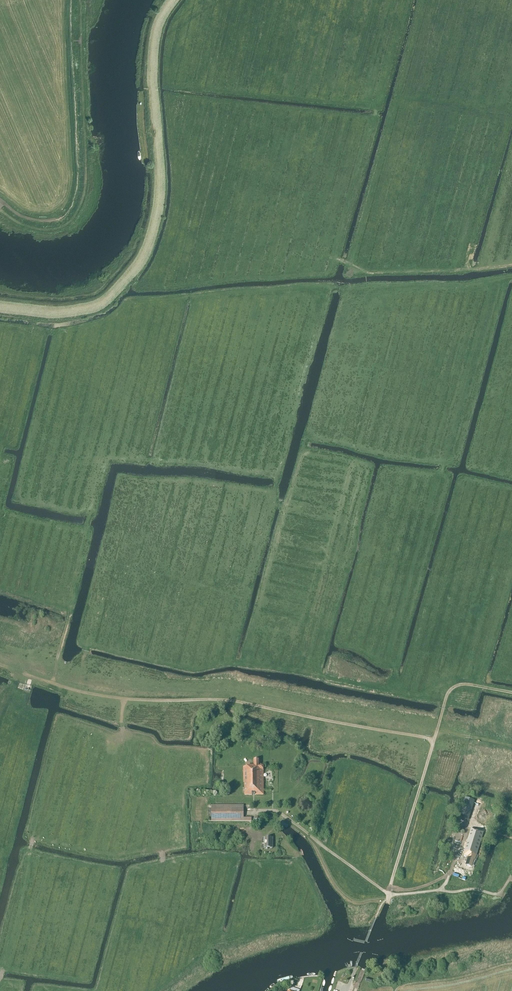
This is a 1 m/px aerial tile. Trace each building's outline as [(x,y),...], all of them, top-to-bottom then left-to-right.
[(263,795),(263,770),(263,766),(259,765),(259,760),(254,759),(254,766),(249,766),(249,767),(243,767),(243,782),(244,782),(244,795),(263,795)] [(469,820),(475,801),(465,798),(459,817),(469,820)] [(244,821),(244,805),(211,805),(212,821),(244,821)] [(475,860),(484,832),(471,828),(464,851),(465,852),(464,856),(468,858),(466,866),(472,867),(474,860),(475,860)] [(265,848),(273,848),(273,838),(262,838),(262,842),(264,842),(265,848)]
